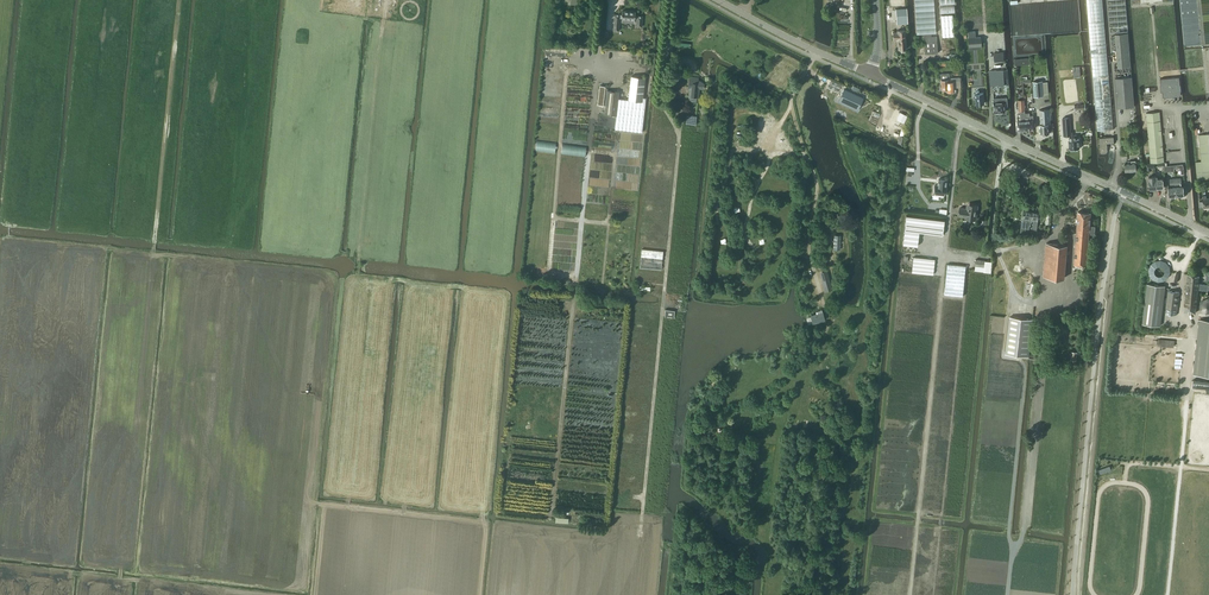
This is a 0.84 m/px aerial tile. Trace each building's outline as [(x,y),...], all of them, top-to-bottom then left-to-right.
[(1105,17),(1103,0),(1087,0),(1097,130),(1113,128),(1105,17)] [(896,9),(896,21),(907,20),(906,8),(896,9)] [(635,16),(636,12),(622,11),(622,15),(620,15),(615,14),(613,31),(619,31),(620,19),(637,20),(636,27),(642,27),(643,17),(637,16),(635,16)] [(952,14),(941,15),(942,36),(954,36),(952,14)] [(897,30),(897,32),(892,33),(893,40),(897,40),(898,50),(906,49),(904,30),(897,30)] [(975,31),(968,32),(969,46),(969,49),(981,49),(981,46),(980,37),(975,37),(975,31)] [(1115,34),(1118,67),(1131,66),(1128,33),(1115,34)] [(931,35),(923,35),(923,38),(923,42),(924,54),(937,54),(936,41),(936,37),(931,37),(931,35)] [(990,71),(991,86),(1004,85),(1003,70),(990,71)] [(941,86),(940,86),(940,90),(943,89),(946,88),(946,91),(947,91),(947,92),(951,92),(950,91),(954,90),(954,88),(953,81),(960,81),(960,80),(961,80),(961,77),(960,77),(959,77),(949,77),(949,73),(940,73),(941,79),(941,86)] [(631,76),(628,100),(642,102),(643,98),(646,78),(631,76)] [(689,100),(698,100),(699,88),(703,88),(704,86),(704,85),(704,83),(698,80),(698,78),(689,77),(688,87),(690,87),(690,91),(689,91),(689,100)] [(1115,78),(1118,108),(1134,107),(1132,77),(1115,78)] [(1160,78),(1161,92),(1162,91),(1163,96),(1180,95),(1180,90),(1181,90),(1180,84),(1179,84),(1179,77),(1160,78)] [(1032,81),(1034,95),(1043,95),(1043,93),(1048,93),(1047,81),(1042,81),(1042,80),(1032,81)] [(605,114),(616,116),(619,99),(620,92),(607,90),(608,88),(605,88),(606,86),(600,86),(598,104),(606,105),(605,114)] [(843,90),(838,101),(857,109),(862,98),(843,90)] [(973,93),(973,98),(975,98),(976,104),(984,103),(984,93),(980,93),(979,90),(975,90),(976,93),(973,93)] [(619,99),(616,116),(615,129),(642,132),(646,98),(643,98),(642,102),(628,100),(619,99)] [(993,99),(994,112),(1005,112),(1005,105),(1007,105),(1007,98),(993,99)] [(1024,99),(1018,100),(1018,110),(1021,110),(1021,113),(1020,113),(1021,120),(1019,120),(1019,121),(1017,121),(1018,125),(1020,125),(1020,129),(1020,130),(1027,129),(1026,120),(1027,120),(1027,118),(1025,119),(1025,113),(1025,110),(1024,99)] [(1048,123),(1051,123),(1049,108),(1039,109),(1041,133),(1049,133),(1048,123)] [(899,113),(896,119),(903,122),(906,116),(906,115),(900,112),(899,113)] [(1145,113),(1150,162),(1163,161),(1159,112),(1145,113)] [(1030,113),(1025,113),(1025,119),(1027,118),(1027,120),(1026,120),(1027,129),(1034,129),(1033,120),(1034,120),(1033,115),(1030,115),(1030,113)] [(686,116),(686,125),(695,126),(696,117),(686,116)] [(1069,139),(1068,139),(1069,149),(1079,148),(1078,139),(1076,139),(1076,135),(1072,135),(1072,132),(1070,133),(1069,117),(1062,118),(1063,136),(1069,135),(1069,139)] [(1201,161),(1195,162),(1197,179),(1208,178),(1208,136),(1208,133),(1198,134),(1201,161)] [(1105,143),(1114,143),(1113,136),(1099,137),(1100,153),(1102,153),(1102,152),(1105,152),(1106,152),(1106,151),(1105,143)] [(1125,163),(1125,171),(1132,170),(1132,171),(1135,171),(1136,170),(1135,160),(1128,160),(1128,161),(1125,161),(1125,162),(1124,162),(1124,163),(1125,163)] [(1157,188),(1156,176),(1149,176),(1149,178),(1150,189),(1157,188)] [(1158,176),(1156,176),(1157,188),(1164,188),(1163,178),(1158,179),(1158,178),(1158,176)] [(1177,196),(1176,178),(1174,178),(1170,178),(1171,184),(1172,184),(1172,186),(1169,187),(1170,196),(1177,196)] [(1181,178),(1176,178),(1177,196),(1185,195),(1184,185),(1181,186),(1181,183),(1182,183),(1181,178)] [(934,193),(945,194),(946,186),(934,185),(934,193)] [(1201,206),(1204,206),(1204,207),(1208,206),(1208,197),(1207,195),(1203,195),(1204,200),(1200,201),(1201,206)] [(965,218),(976,219),(978,205),(967,204),(966,208),(960,208),(959,216),(965,217),(965,218)] [(1022,222),(1020,232),(1028,233),(1029,225),(1031,225),(1031,223),(1031,224),(1031,221),(1032,221),(1033,212),(1032,212),(1024,211),(1022,222)] [(1031,227),(1030,234),(1037,235),(1038,232),(1036,232),(1038,221),(1038,217),(1040,218),(1041,217),(1042,214),(1041,213),(1039,213),(1034,212),(1033,212),(1032,221),(1033,221),(1032,227),(1031,227)] [(1074,264),(1086,265),(1089,232),(1091,232),(1091,234),(1094,234),(1095,227),(1090,226),(1091,213),(1078,212),(1078,218),(1076,219),(1076,222),(1077,223),(1077,229),(1074,264)] [(906,215),(902,244),(917,246),(919,232),(941,234),(942,235),(944,220),(943,220),(906,215)] [(1043,276),(1064,277),(1067,245),(1046,243),(1043,276)] [(640,267),(661,270),(663,251),(641,249),(640,267)] [(935,259),(913,257),(912,272),(933,275),(935,259)] [(976,259),(975,270),(991,272),(992,261),(976,259)] [(963,296),(966,266),(947,264),(944,295),(963,296)] [(826,271),(822,273),(827,290),(831,288),(826,271)] [(1199,284),(1199,276),(1188,274),(1184,312),(1195,313),(1196,306),(1198,289),(1208,290),(1208,285),(1199,284)] [(1165,286),(1147,284),(1142,323),(1160,325),(1165,286)] [(1167,305),(1166,313),(1176,314),(1177,309),(1179,292),(1168,291),(1166,305),(1167,305)] [(1200,308),(1206,313),(1208,311),(1208,299),(1207,298),(1201,301),(1200,308)] [(822,312),(811,315),(811,317),(813,323),(824,320),(822,312)] [(1009,317),(1005,353),(1029,356),(1033,322),(1033,320),(1009,317)] [(1199,319),(1193,374),(1208,375),(1208,320),(1199,319)] [(1208,389),(1208,381),(1193,380),(1192,387),(1208,389)]
